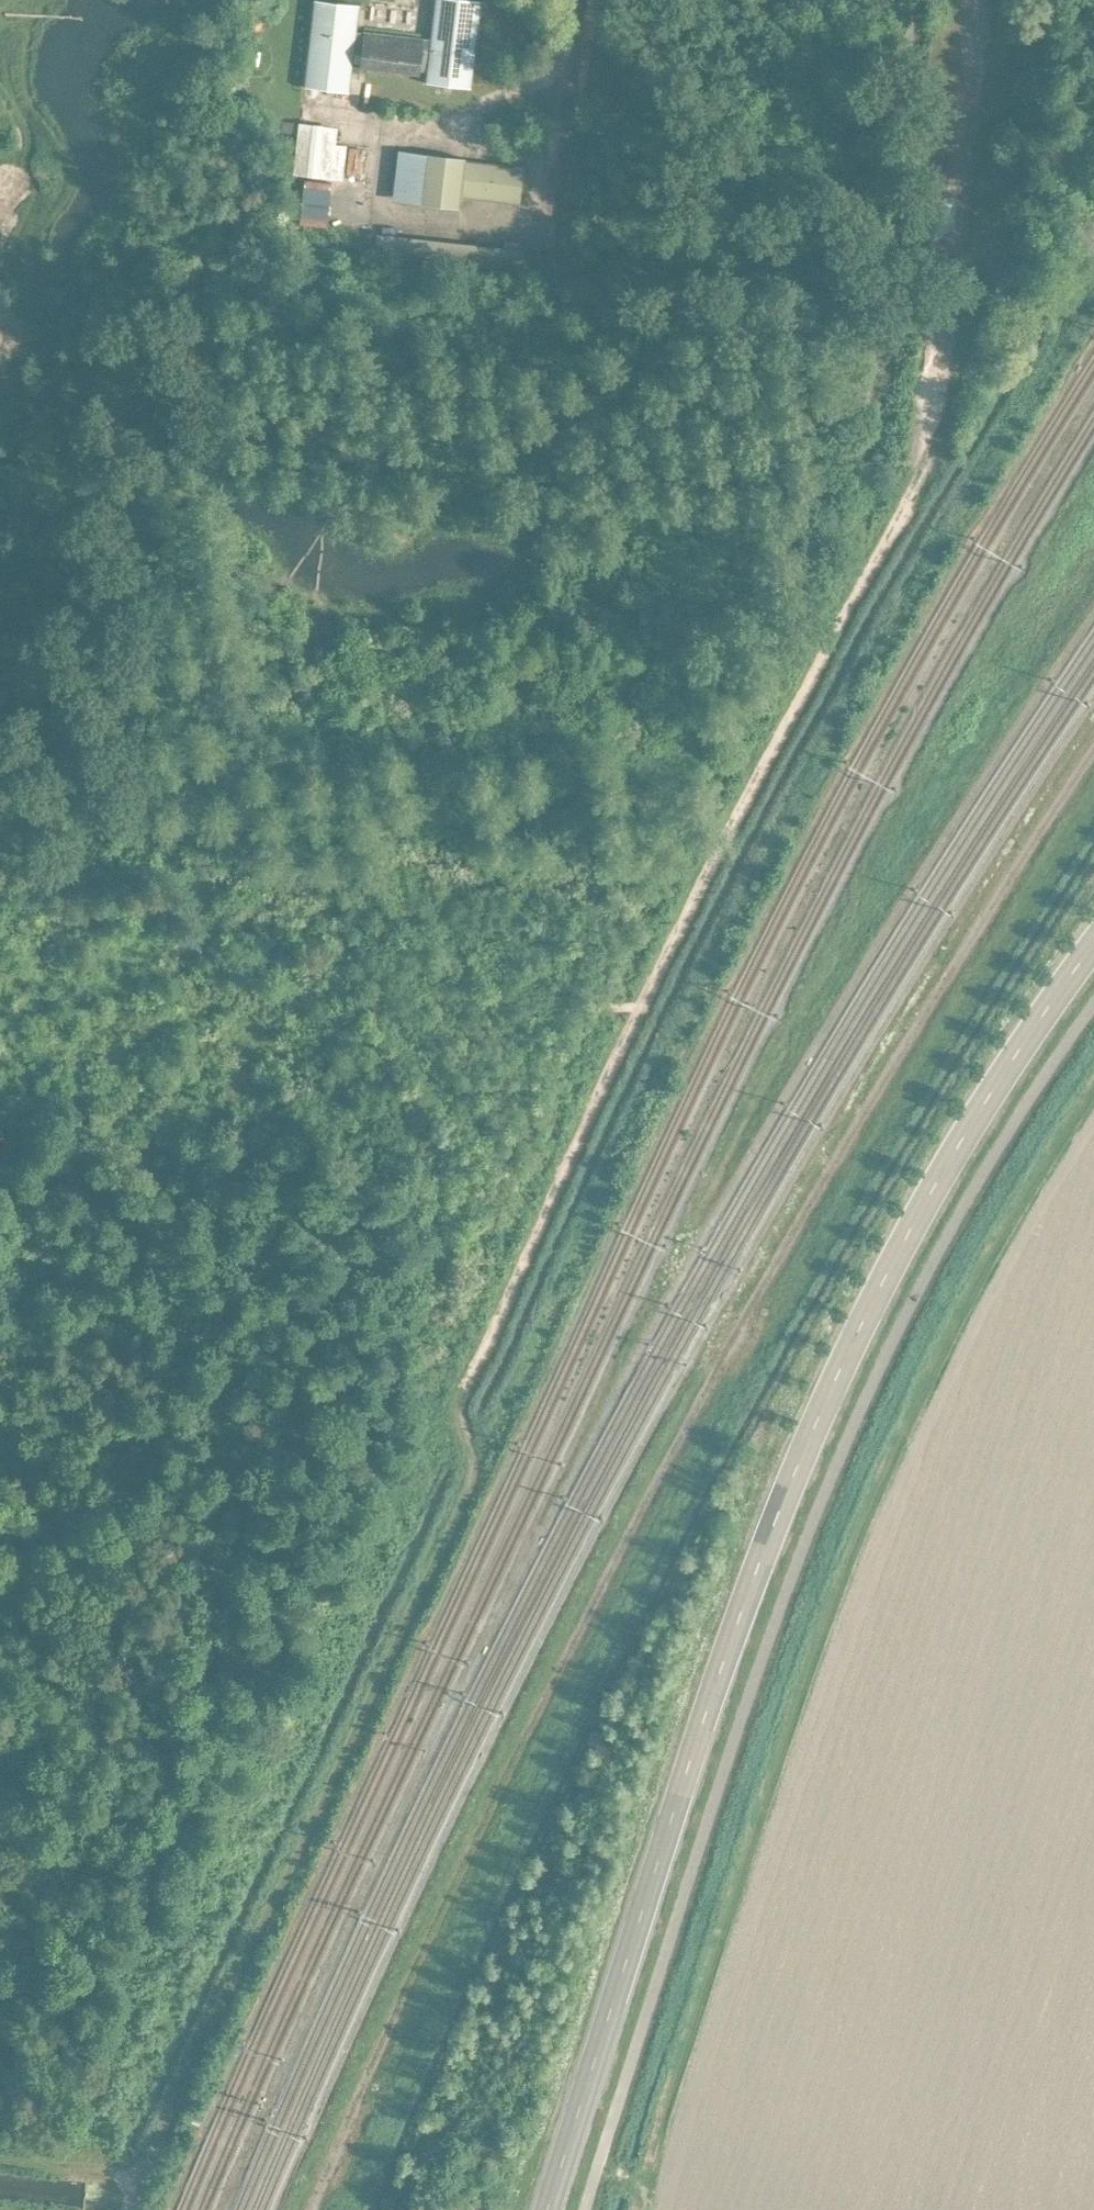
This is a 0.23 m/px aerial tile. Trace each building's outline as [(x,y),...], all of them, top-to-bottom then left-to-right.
[(370,42),(367,63),(359,62),(364,15),(320,10),(310,97),(354,103),(357,73),(366,74),(365,77),(424,84),(425,80),(433,81),(432,93),(476,98),(486,11),(442,5),(437,50),(370,42)] [(347,189),(352,155),(304,149),(299,184),(347,189)] [(528,177),(528,178),(470,172),(471,168),(469,168),(469,169),(433,165),(433,164),(431,164),(426,214),(427,214),(427,213),(464,217),(464,218),(465,218),(466,206),(524,212),(524,214),(525,214),(529,177),(528,177)]
